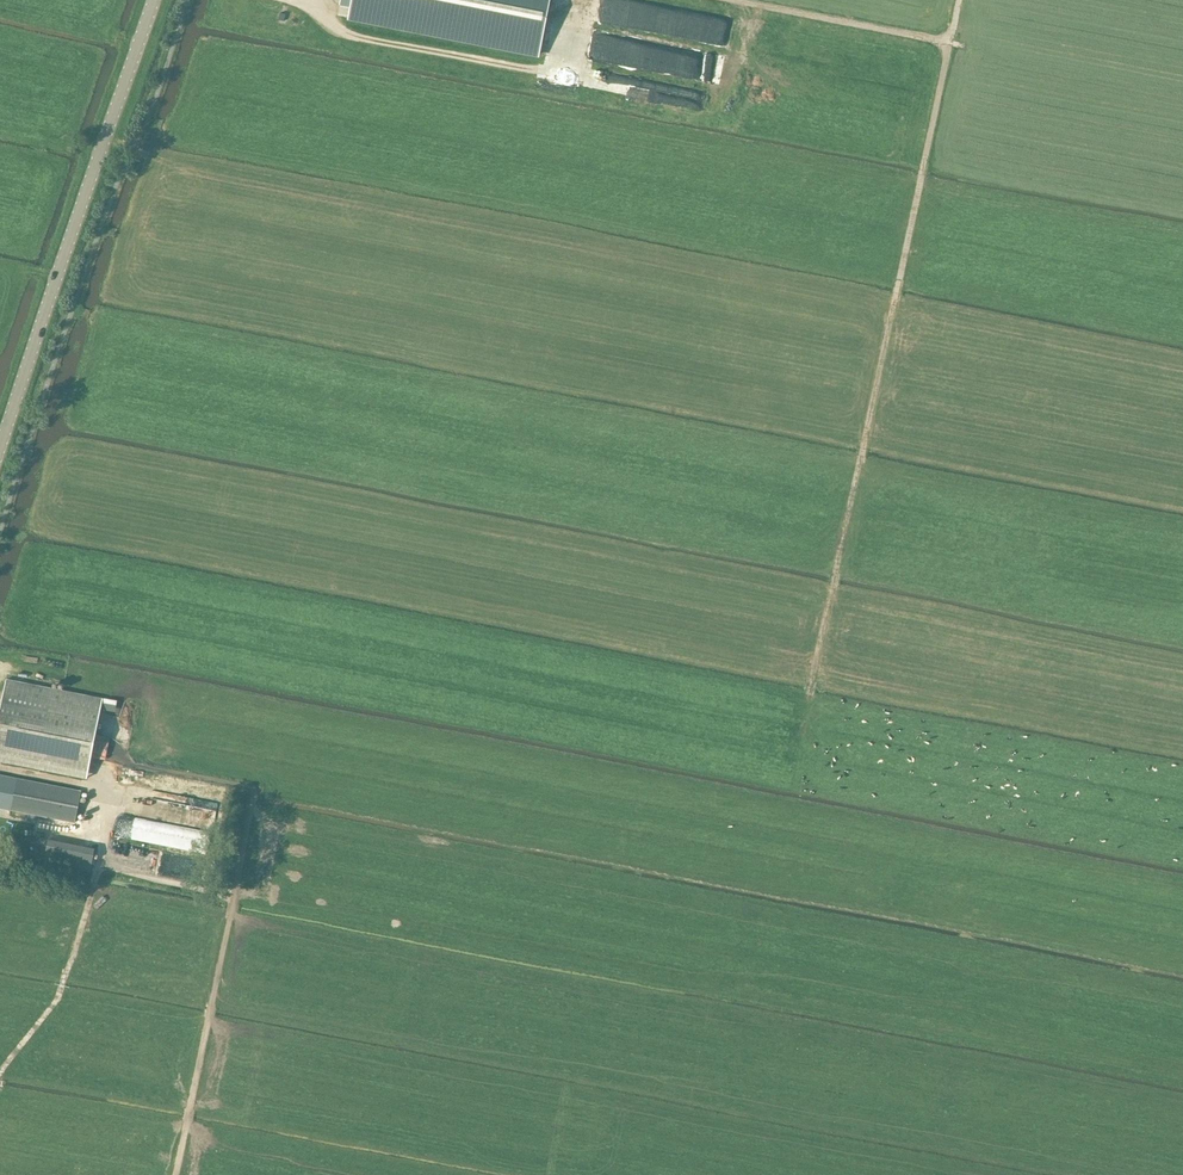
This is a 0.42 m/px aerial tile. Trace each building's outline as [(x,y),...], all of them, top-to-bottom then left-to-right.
[(340,7),(351,9),(349,18),(539,55),(549,0),(341,0),(340,7)] [(612,1),(609,25),(657,30),(658,18),(664,18),(665,7),(612,1)] [(708,18),(708,43),(724,43),(724,33),(724,19),(708,18)] [(597,57),(698,76),(700,65),(686,62),(688,51),(601,35),(597,57)] [(708,57),(707,78),(723,79),(724,57),(708,57)] [(0,709),(0,760),(86,778),(102,698),(6,679),(0,709)] [(75,823),(81,791),(0,775),(0,808),(75,823)] [(44,862),(90,871),(95,848),(49,839),(44,862)]
